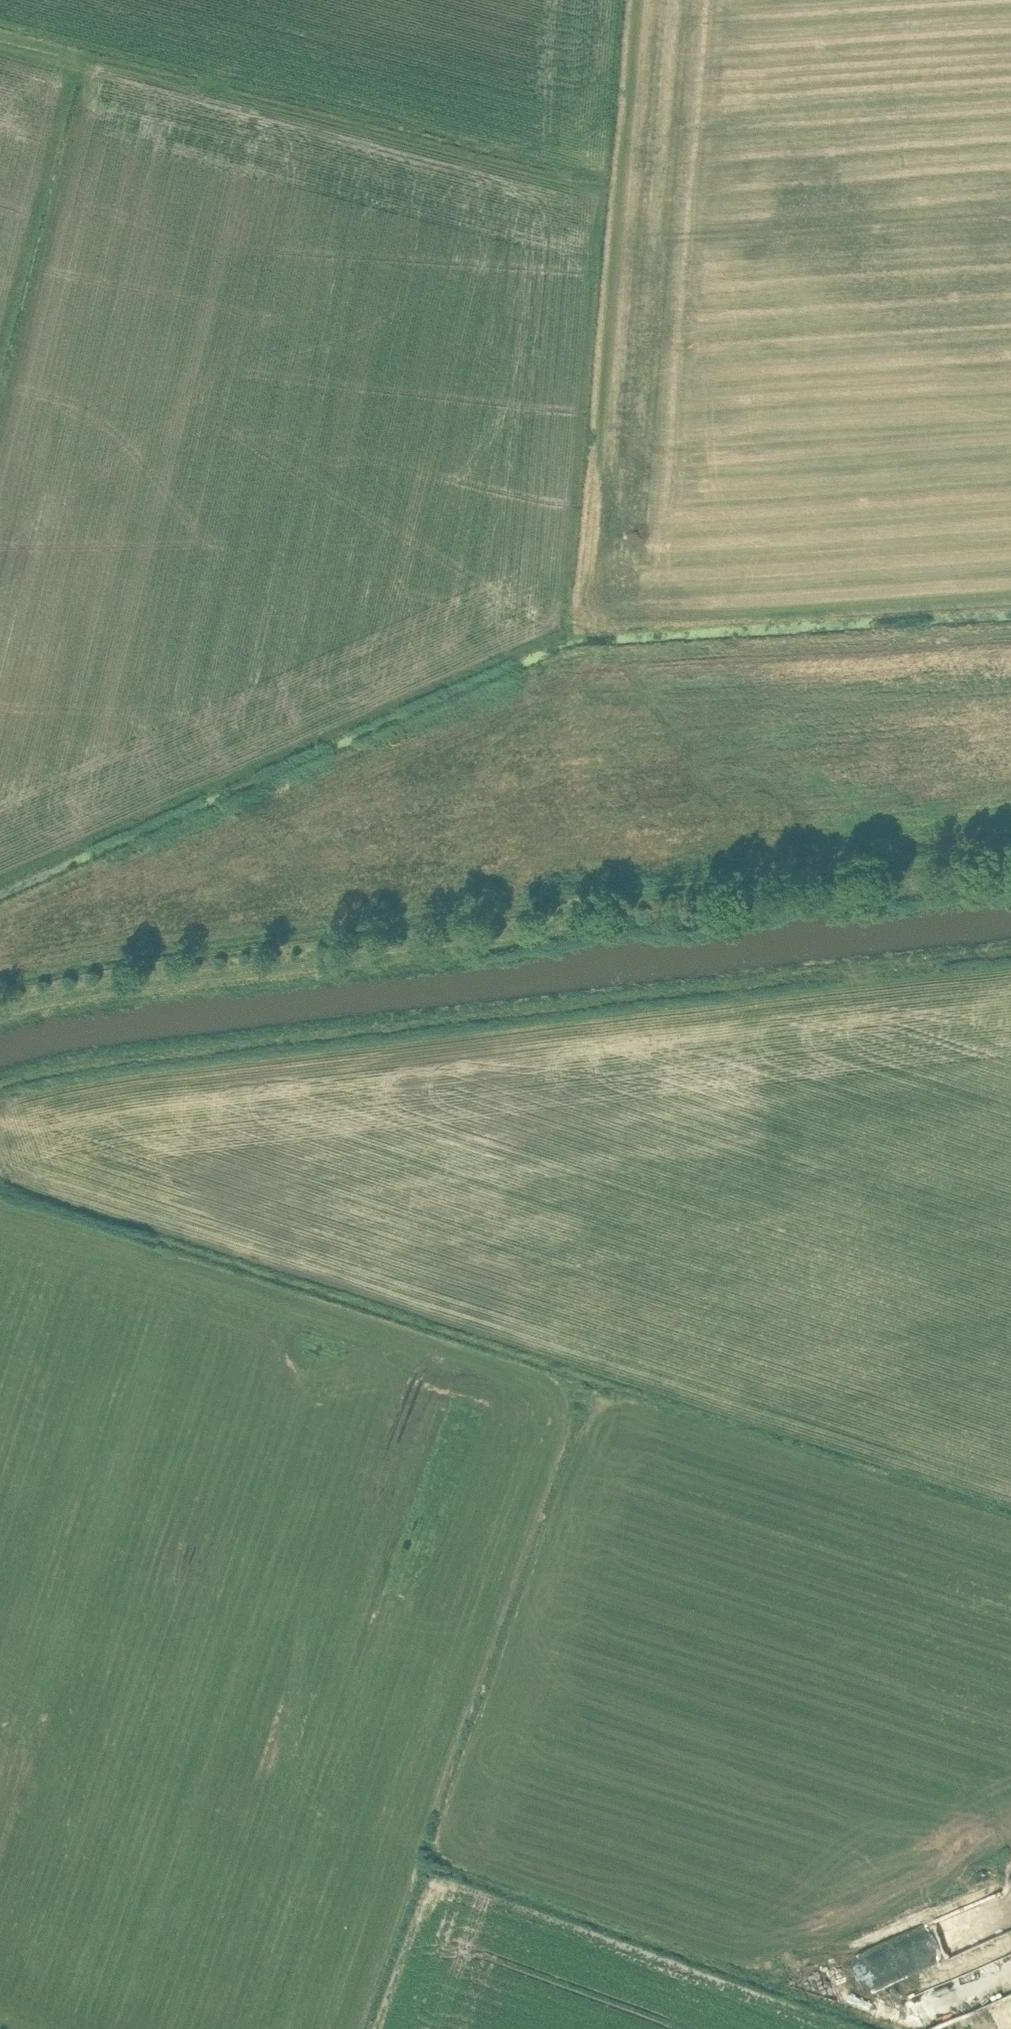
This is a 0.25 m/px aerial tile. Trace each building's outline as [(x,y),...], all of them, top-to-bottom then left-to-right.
[(961,1973),(970,1994),(957,1999),(963,2013),(1008,1995),(1010,2003),(1010,1953),(961,1973)]
